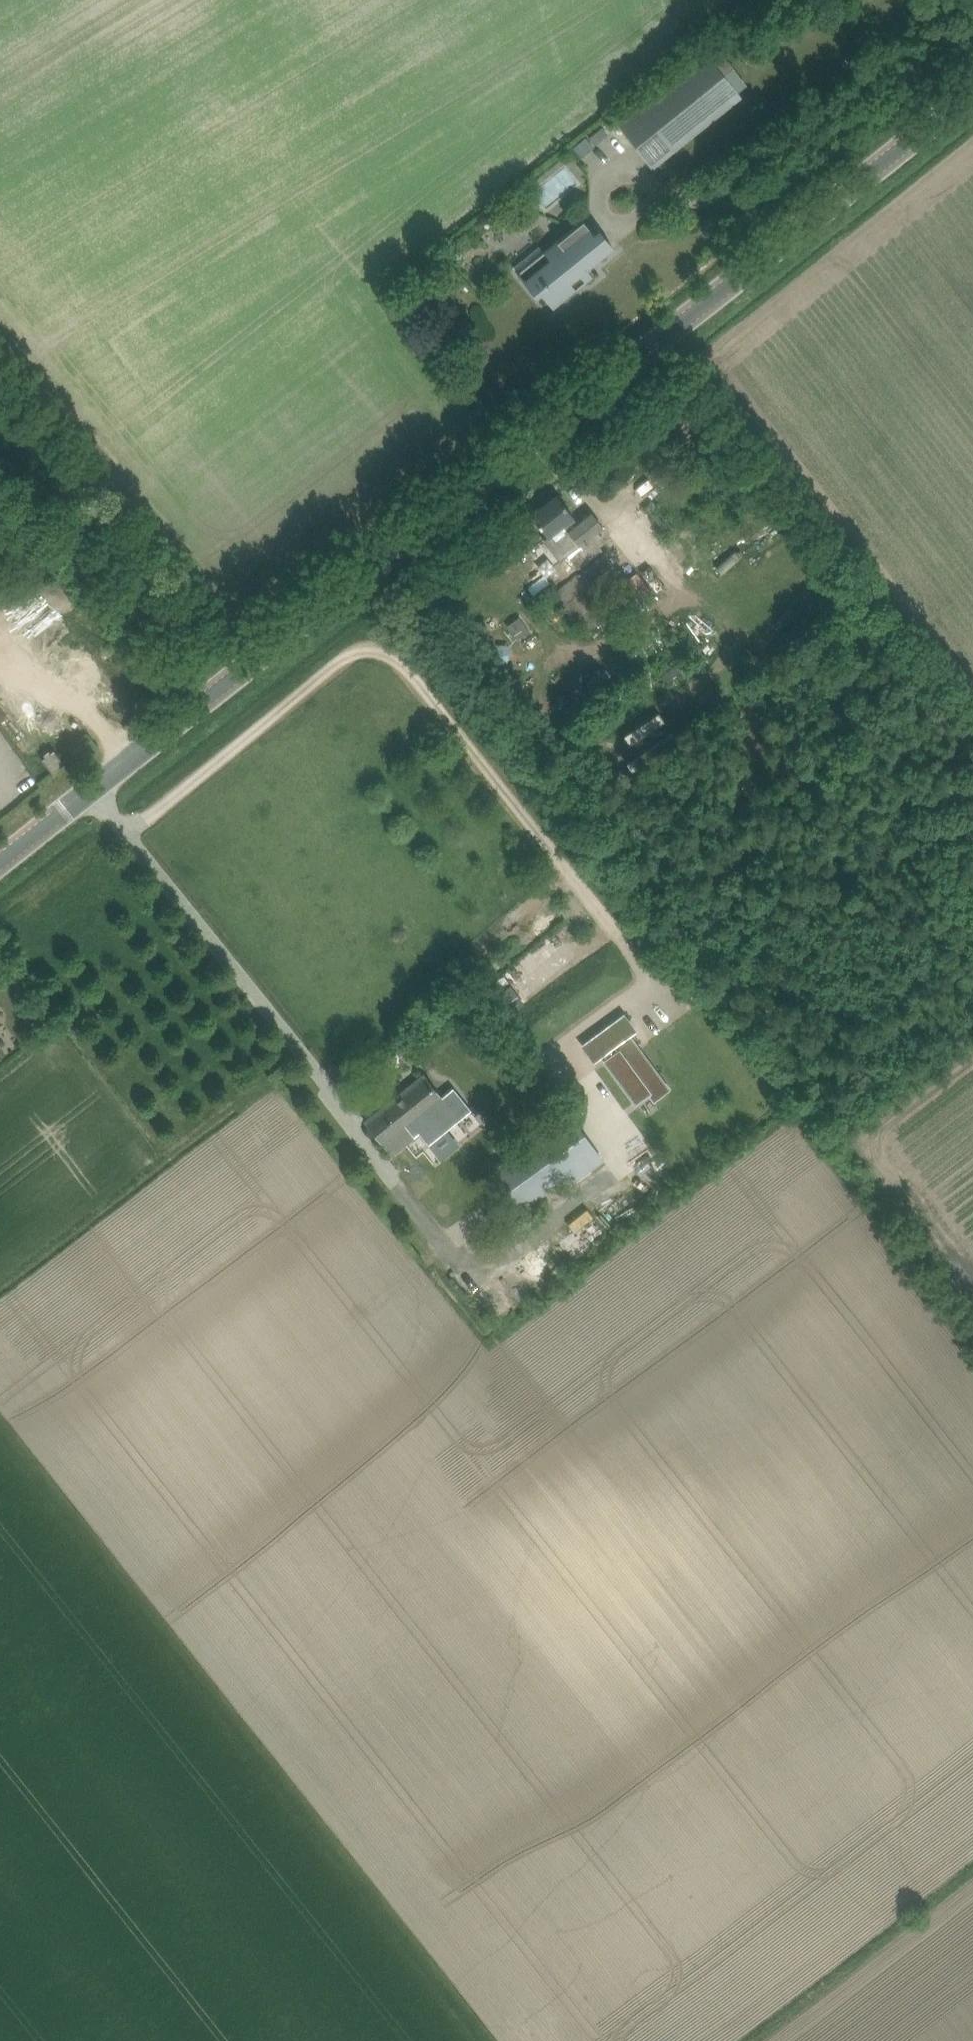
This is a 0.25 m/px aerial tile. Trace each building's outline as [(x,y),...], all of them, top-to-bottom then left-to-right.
[(741,96),(707,53),(618,125),(652,168),(741,96)] [(573,147),(581,157),(594,147),(586,137),(573,147)] [(554,307),(591,277),(592,276),(587,269),(613,247),(604,235),(598,239),(583,220),(518,272),(536,295),(541,291),(554,307)] [(551,533),(579,569),(602,550),(599,546),(605,541),(598,532),(604,527),(592,512),(578,523),(573,517),(574,516),(557,494),(531,514),(548,536),(551,533)] [(591,605),(626,577),(606,551),(537,605),(551,624),(568,611),(584,631),(601,618),(591,605)] [(520,616),(507,626),(517,639),(530,629),(520,616)] [(608,1058),(605,1061),(635,1102),(649,1092),(654,1099),(670,1088),(629,1033),(603,1052),(608,1058)] [(393,1153),(415,1136),(418,1139),(430,1130),(428,1127),(434,1122),(426,1112),(443,1099),(424,1075),(366,1120),(393,1153)] [(566,1118),(492,1169),(518,1206),(592,1155),(566,1118)]
